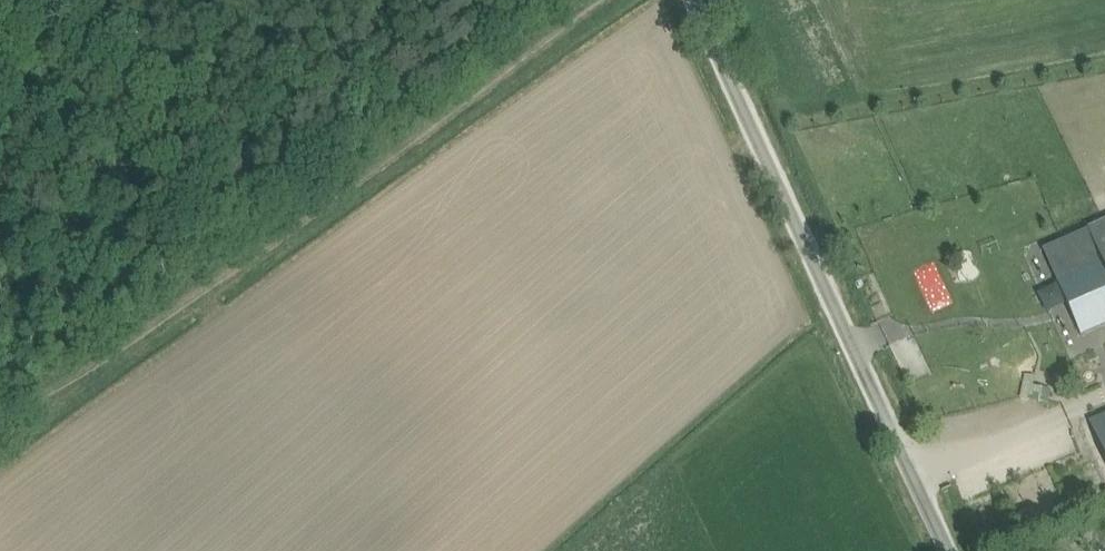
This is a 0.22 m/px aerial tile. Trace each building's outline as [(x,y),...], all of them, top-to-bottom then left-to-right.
[(1057,281),(1058,283),(1065,280),(1087,330),(1080,333),(1081,335),(1104,325),(1104,221),(1088,229),(1062,241),(1062,243),(1064,242),(1077,272),(1057,281)] [(1091,422),(1104,453),(1104,416),(1091,422)]
